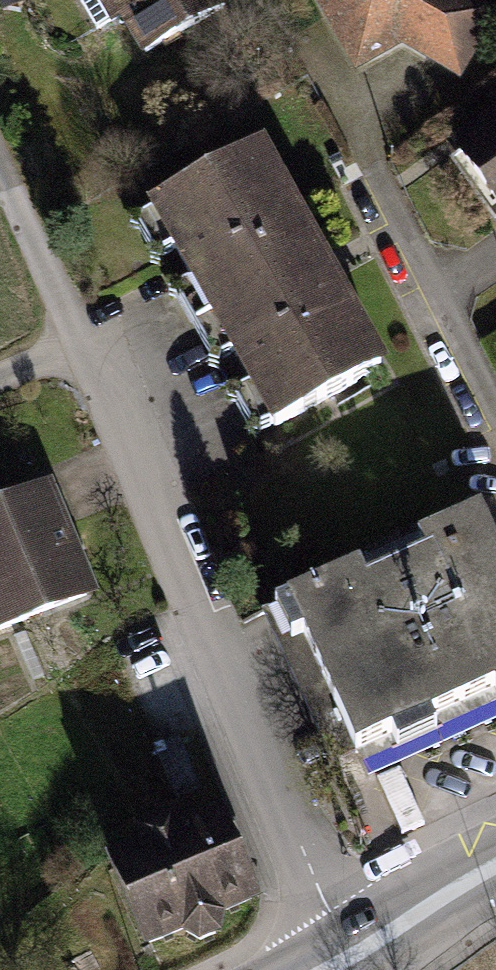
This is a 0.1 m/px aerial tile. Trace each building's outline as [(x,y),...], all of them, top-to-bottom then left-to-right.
[(97,28),(123,12),(146,52),(224,7),(220,0),(81,0),(97,28)] [(348,43),(391,19),(401,36),(456,68),(491,10),(473,0),(323,0),(348,43)] [(458,150),(495,203),(495,123),(458,150)] [(261,154),(156,212),(275,426),(380,368),(351,314),(335,323),(275,215),(290,206),(261,154)] [(0,509),(0,629),(88,593),(46,490),(0,509)] [(330,764),(495,689),(495,545),(482,513),(419,542),(427,559),(415,565),(407,547),(369,564),(377,582),(368,586),(360,568),(262,613),(330,764)] [(157,749),(176,796),(199,787),(180,740),(157,749)] [(148,852),(117,866),(150,942),(185,927),(194,948),(228,933),(218,912),(265,892),(226,802),(214,808),(219,820),(176,839),(171,827),(142,839),(148,852)]
